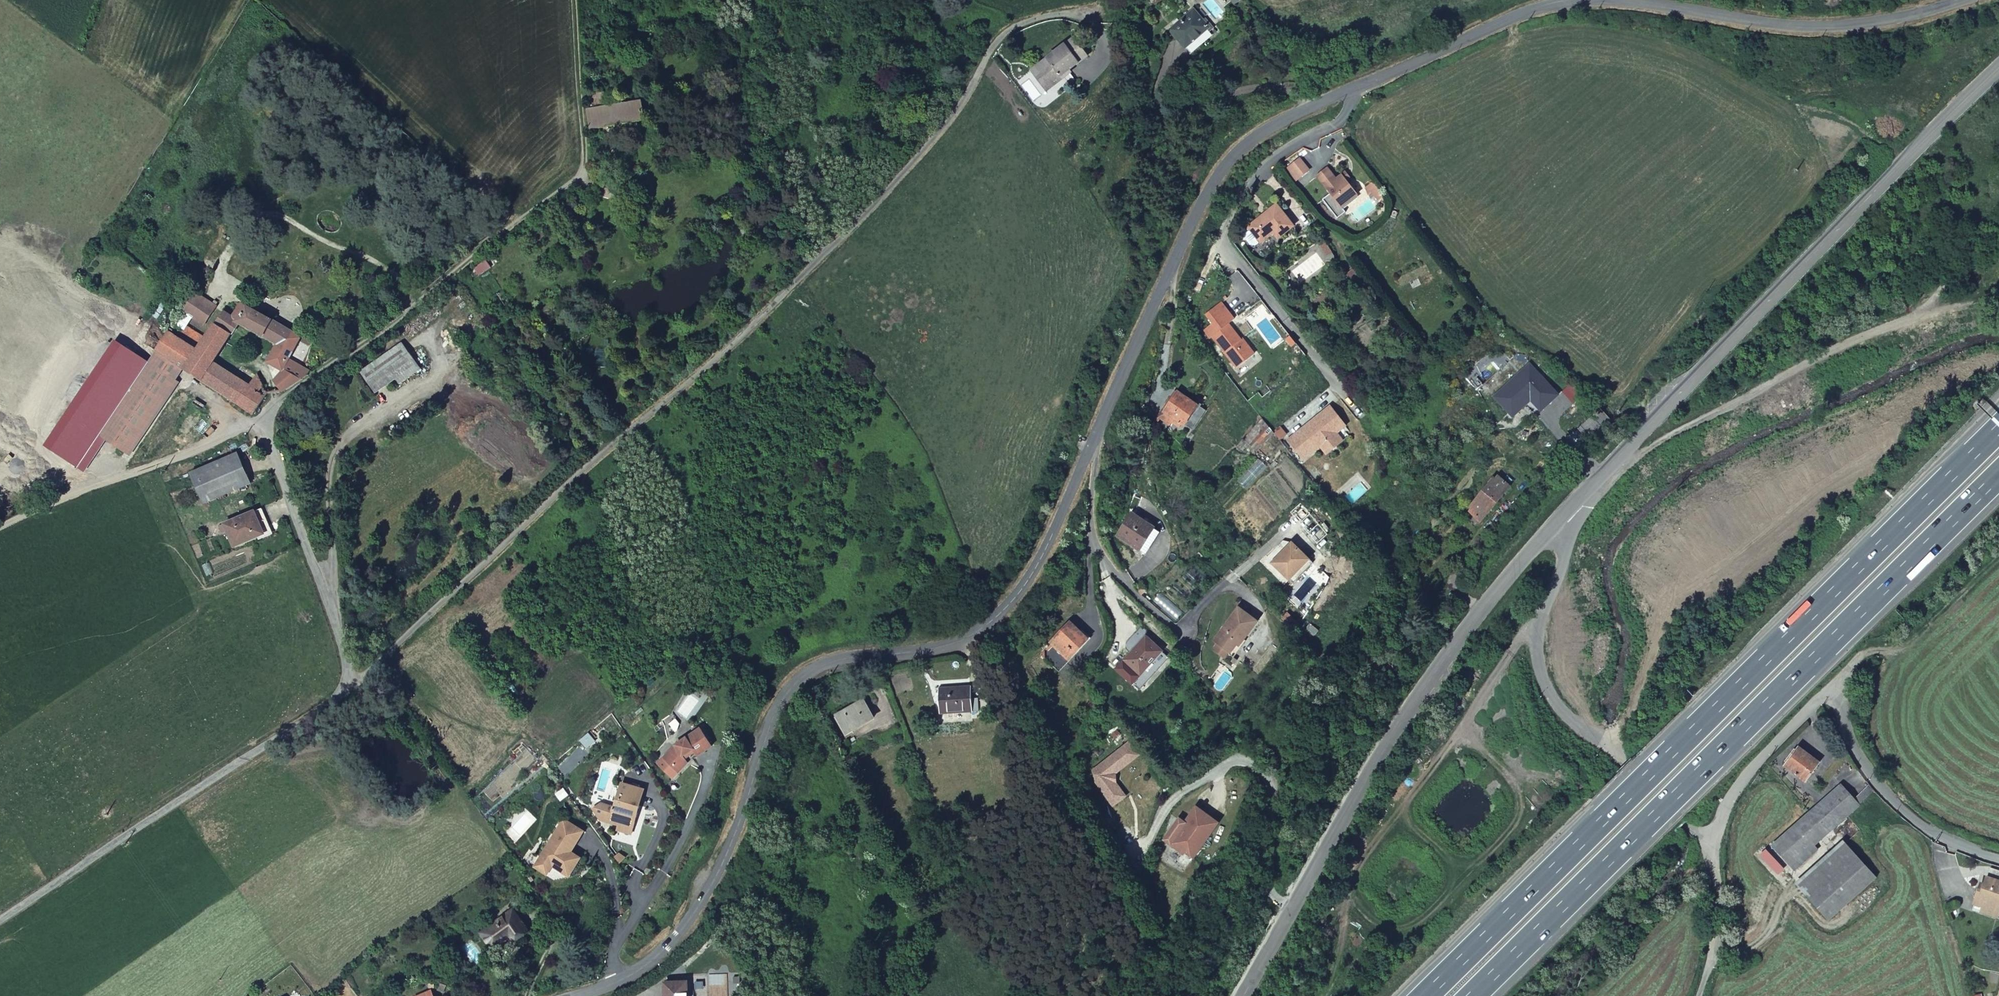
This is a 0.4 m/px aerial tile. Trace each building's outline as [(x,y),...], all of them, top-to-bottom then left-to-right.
[(1214,33),(1195,10),(1173,28),(1193,52),(1214,33)] [(1070,40),(1032,73),(1048,93),(1064,79),(1062,77),(1085,57),(1070,40)] [(588,120),(590,137),(644,126),(641,110),(588,120)] [(619,163),(621,162),(626,160),(624,152),(616,155),(619,163)] [(1301,155),(1288,165),(1297,177),(1310,167),(1301,155)] [(1348,178),(1343,172),(1337,176),(1329,166),(1319,174),(1332,191),(1323,197),(1338,216),(1346,210),(1342,205),(1359,193),(1348,178)] [(1347,169),(1343,172),(1348,178),(1351,175),(1347,169)] [(1386,195),(1373,177),(1370,179),(1372,182),(1367,186),(1368,189),(1370,192),(1374,190),(1380,199),(1386,195)] [(1278,200),(1249,222),(1250,223),(1245,227),(1245,232),(1251,240),(1256,241),(1261,237),(1261,238),(1275,227),(1280,233),(1294,222),(1278,200)] [(1325,236),(1321,239),(1330,253),(1335,250),(1325,236)] [(1353,266),(1346,272),(1354,282),(1361,276),(1353,266)] [(189,298),(182,309),(169,330),(181,338),(189,325),(201,333),(214,314),(189,298)] [(1211,332),(1235,363),(1253,349),(1246,340),(1245,341),(1228,319),(1234,314),(1221,298),(1205,310),(1212,319),(1203,326),(1209,333),(1211,332)] [(239,307),(228,324),(234,328),(261,347),(271,353),(275,356),(287,339),(239,307)] [(211,331),(226,341),(234,328),(228,324),(219,318),(211,331)] [(164,338),(151,358),(177,376),(231,412),(245,391),(209,367),(226,341),(211,331),(192,357),(164,338)] [(309,349),(296,341),(294,343),(287,339),(275,356),(295,370),(309,349)] [(421,371),(405,349),(363,379),(380,401),(421,371)] [(268,390),(276,397),(298,384),(308,378),(295,370),(275,356),(271,353),(262,368),(277,378),(268,390)] [(177,376),(151,358),(97,442),(120,458),(170,386),(177,376)] [(1533,361),(1517,375),(1523,382),(1531,375),(1529,374),(1537,366),(1533,361)] [(1517,375),(1497,393),(1514,414),(1535,396),(1545,407),(1561,393),(1537,366),(1529,374),(1531,375),(1523,382),(1517,375)] [(231,412),(246,421),(263,399),(253,381),(245,391),(231,412)] [(170,386),(120,458),(126,462),(174,388),(170,386)] [(1178,388),(1165,406),(1191,427),(1205,407),(1178,388)] [(1328,405),(1286,437),(1301,456),(1317,443),(1341,425),(1343,424),(1328,405)] [(1279,422),(1271,428),(1277,436),(1285,430),(1279,422)] [(1341,425),(1317,443),(1324,452),(1347,434),(1341,425)] [(239,454),(192,473),(204,503),(205,503),(252,484),(239,454)] [(1476,527),(1518,481),(1507,470),(1465,517),(1476,527)] [(233,548),(272,532),(263,509),(224,524),(233,548)] [(1155,527),(1134,512),(1118,537),(1139,551),(1155,527)] [(1161,532),(1155,527),(1139,551),(1145,555),(1161,532)] [(1300,553),(1288,540),(1267,559),(1279,573),(1300,553)] [(1308,561),(1300,553),(1279,573),(1287,580),(1308,561)] [(1258,621),(1240,608),(1217,641),(1221,643),(1231,651),(1232,651),(1238,644),(1241,646),(1246,638),(1258,621)] [(1093,639),(1077,624),(1056,645),(1072,661),(1093,639)] [(1153,638),(1130,661),(1145,678),(1169,654),(1153,638)] [(1236,657),(1248,639),(1246,638),(1241,646),(1238,644),(1232,651),(1231,651),(1230,652),(1236,657)] [(1231,651),(1221,643),(1217,649),(1227,657),(1230,652),(1231,651)] [(971,685),(938,687),(940,712),(972,710),(972,698),(971,685)] [(844,735),(875,717),(863,697),(832,715),(844,735)] [(675,718),(668,723),(675,732),(677,730),(679,723),(675,718)] [(673,744),(656,763),(672,779),(688,762),(685,758),(694,752),(697,756),(712,746),(699,727),(673,744)] [(588,734),(579,741),(586,749),(595,742),(588,734)] [(1096,775),(1114,801),(1127,793),(1117,777),(1118,769),(1142,751),(1133,738),(1098,764),(1096,775)] [(1803,750),(1788,769),(1810,784),(1823,764),(1803,750)] [(612,805),(601,802),(592,807),(599,820),(616,825),(615,830),(631,835),(645,787),(620,780),(612,805)] [(1864,805),(1843,785),(1783,852),(1805,870),(1864,805)] [(1866,802),(1877,790),(1872,785),(1859,797),(1866,802)] [(1187,852),(1195,858),(1222,823),(1199,806),(1187,822),(1182,818),(1165,839),(1185,854),(1187,852)] [(563,817),(531,867),(546,876),(552,867),(568,877),(580,857),(571,851),(584,830),(563,817)] [(1856,843),(1812,890),(1845,921),(1889,874),(1856,843)] [(619,853),(614,856),(619,863),(625,857),(619,853)] [(1995,918),(1998,908),(1998,905),(1998,882),(1982,877),(1972,912),(1995,918)] [(513,943),(530,931),(512,907),(477,933),(489,949),(507,936),(513,943)] [(662,981),(663,995),(687,995),(686,980),(662,981)]
